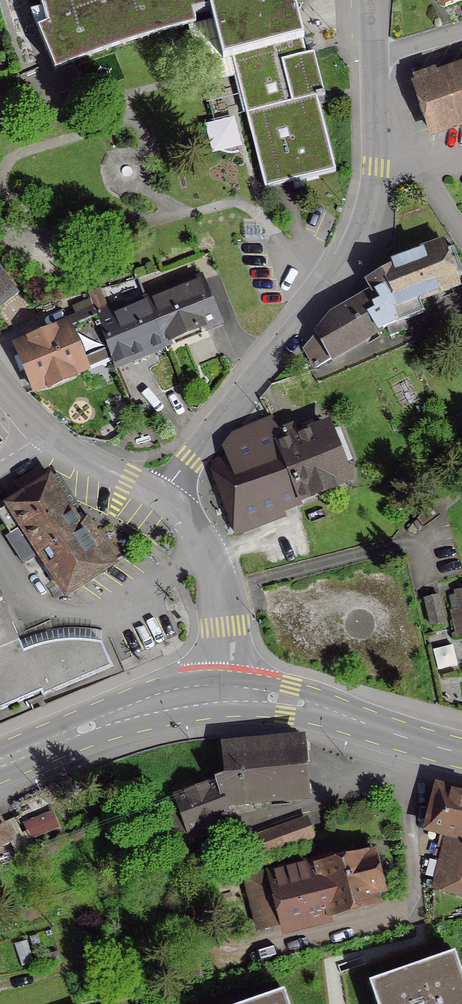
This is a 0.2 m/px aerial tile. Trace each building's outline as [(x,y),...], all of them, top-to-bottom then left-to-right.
[(300,180),(333,172),(315,98),(322,96),(312,54),(304,56),(300,41),(301,40),(291,0),(37,0),(40,12),(41,11),(45,27),(35,31),(52,71),(97,54),(122,45),(157,34),(193,25),(191,15),(208,10),(221,61),(230,58),(263,190),(266,189),(300,180)] [(414,88),(429,133),(461,122),(461,71),(451,75),(449,67),(414,79),(416,87),(414,88)] [(303,349),(313,369),(385,328),(421,314),(416,301),(457,286),(441,245),(389,264),(387,263),(381,265),(378,271),(379,275),(366,282),(372,292),(330,317),(315,335),(303,349)] [(16,294),(0,272),(0,306),(16,294)] [(202,281),(148,302),(144,304),(162,344),(218,321),(202,281)] [(161,345),(162,344),(144,304),(143,304),(114,316),(111,309),(105,311),(93,315),(108,353),(110,359),(112,365),(114,364),(161,345)] [(85,369),(83,364),(108,353),(93,315),(92,313),(91,314),(66,325),(14,347),(32,391),(46,385),(47,387),(71,378),(70,376),(85,369)] [(229,524),(344,480),(324,429),(295,440),(291,428),(280,432),(284,444),(278,447),(267,419),(229,435),(221,446),(224,456),(220,458),(210,465),(213,473),(212,474),(229,524)] [(77,527),(47,480),(45,481),(37,469),(13,484),(21,496),(0,510),(0,523),(8,535),(4,538),(21,565),(38,554),(64,594),(110,564),(84,523),(77,527)] [(461,635),(461,591),(456,592),(459,610),(451,611),(456,636),(461,635)] [(436,597),(423,600),(429,626),(442,623),(436,597)] [(9,624),(0,603),(0,710),(38,694),(21,651),(14,636),(9,624)] [(23,650),(21,651),(38,694),(40,698),(110,668),(99,643),(80,640),(62,641),(41,644),(23,650)] [(213,779),(215,784),(224,805),(304,797),(300,752),(304,751),(304,743),(299,740),(221,747),(222,775),(213,779)] [(170,838),(228,817),(224,805),(215,784),(158,805),(170,838)] [(435,788),(425,829),(454,837),(440,891),(461,896),(461,795),(435,788)] [(9,843),(11,846),(22,841),(12,819),(0,825),(0,824),(0,847),(9,843)] [(310,832),(302,820),(253,838),(260,857),(312,838),(310,832)] [(314,860),(314,862),(244,879),(257,929),(327,911),(328,915),(375,904),(373,894),(381,892),(374,863),(375,861),(375,858),(374,855),(372,853),(369,852),(366,852),(363,853),(361,855),(334,862),(332,855),(314,860)] [(367,979),(376,1003),(461,1003),(461,969),(455,948),(367,979)] [(237,1003),(289,1003),(284,988),(237,1003)]
